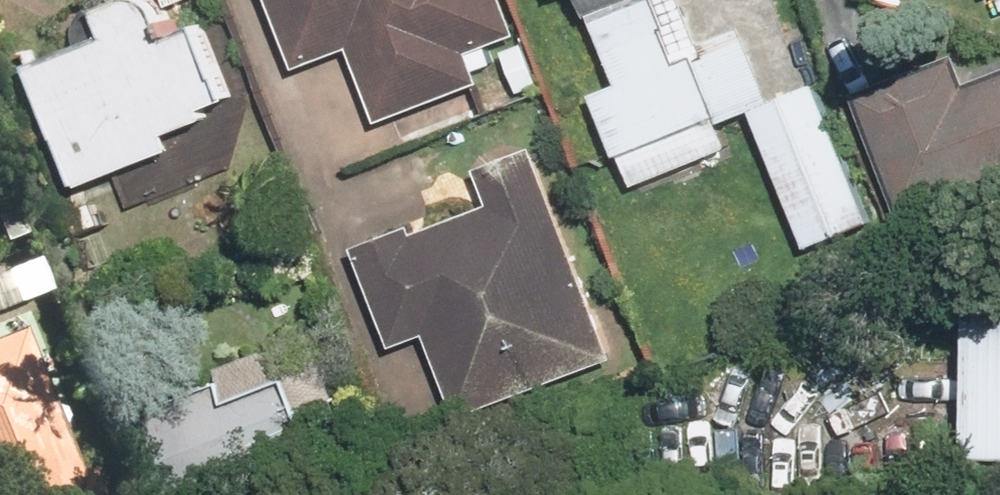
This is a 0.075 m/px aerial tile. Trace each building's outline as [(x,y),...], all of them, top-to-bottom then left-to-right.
[(198,22),(157,17),(151,0),(107,0),(83,9),(91,31),(18,57),(64,187),(108,171),(121,208),(249,162),(198,22)] [(285,73),(343,52),(368,122),(476,84),(465,52),(515,35),(503,0),(260,0),(285,73)] [(609,85),(581,96),(619,192),(727,149),(688,53),(672,60),(648,0),(575,0),(609,85)] [(992,20),(999,17),(999,0),(984,0),(992,20)] [(951,63),(847,99),(885,209),(999,170),(999,68),(958,83),(951,63)] [(871,215),(811,79),(743,110),(803,245),(871,215)] [(407,225),(348,247),(386,349),(421,336),(452,420),(605,362),(523,144),(465,166),(481,208),(411,234),(407,225)] [(29,258),(0,268),(0,494),(39,494),(103,473),(29,258)] [(157,492),(340,432),(303,319),(165,365),(174,392),(129,407),(157,492)] [(965,342),(967,449),(999,448),(999,342),(965,342)]
